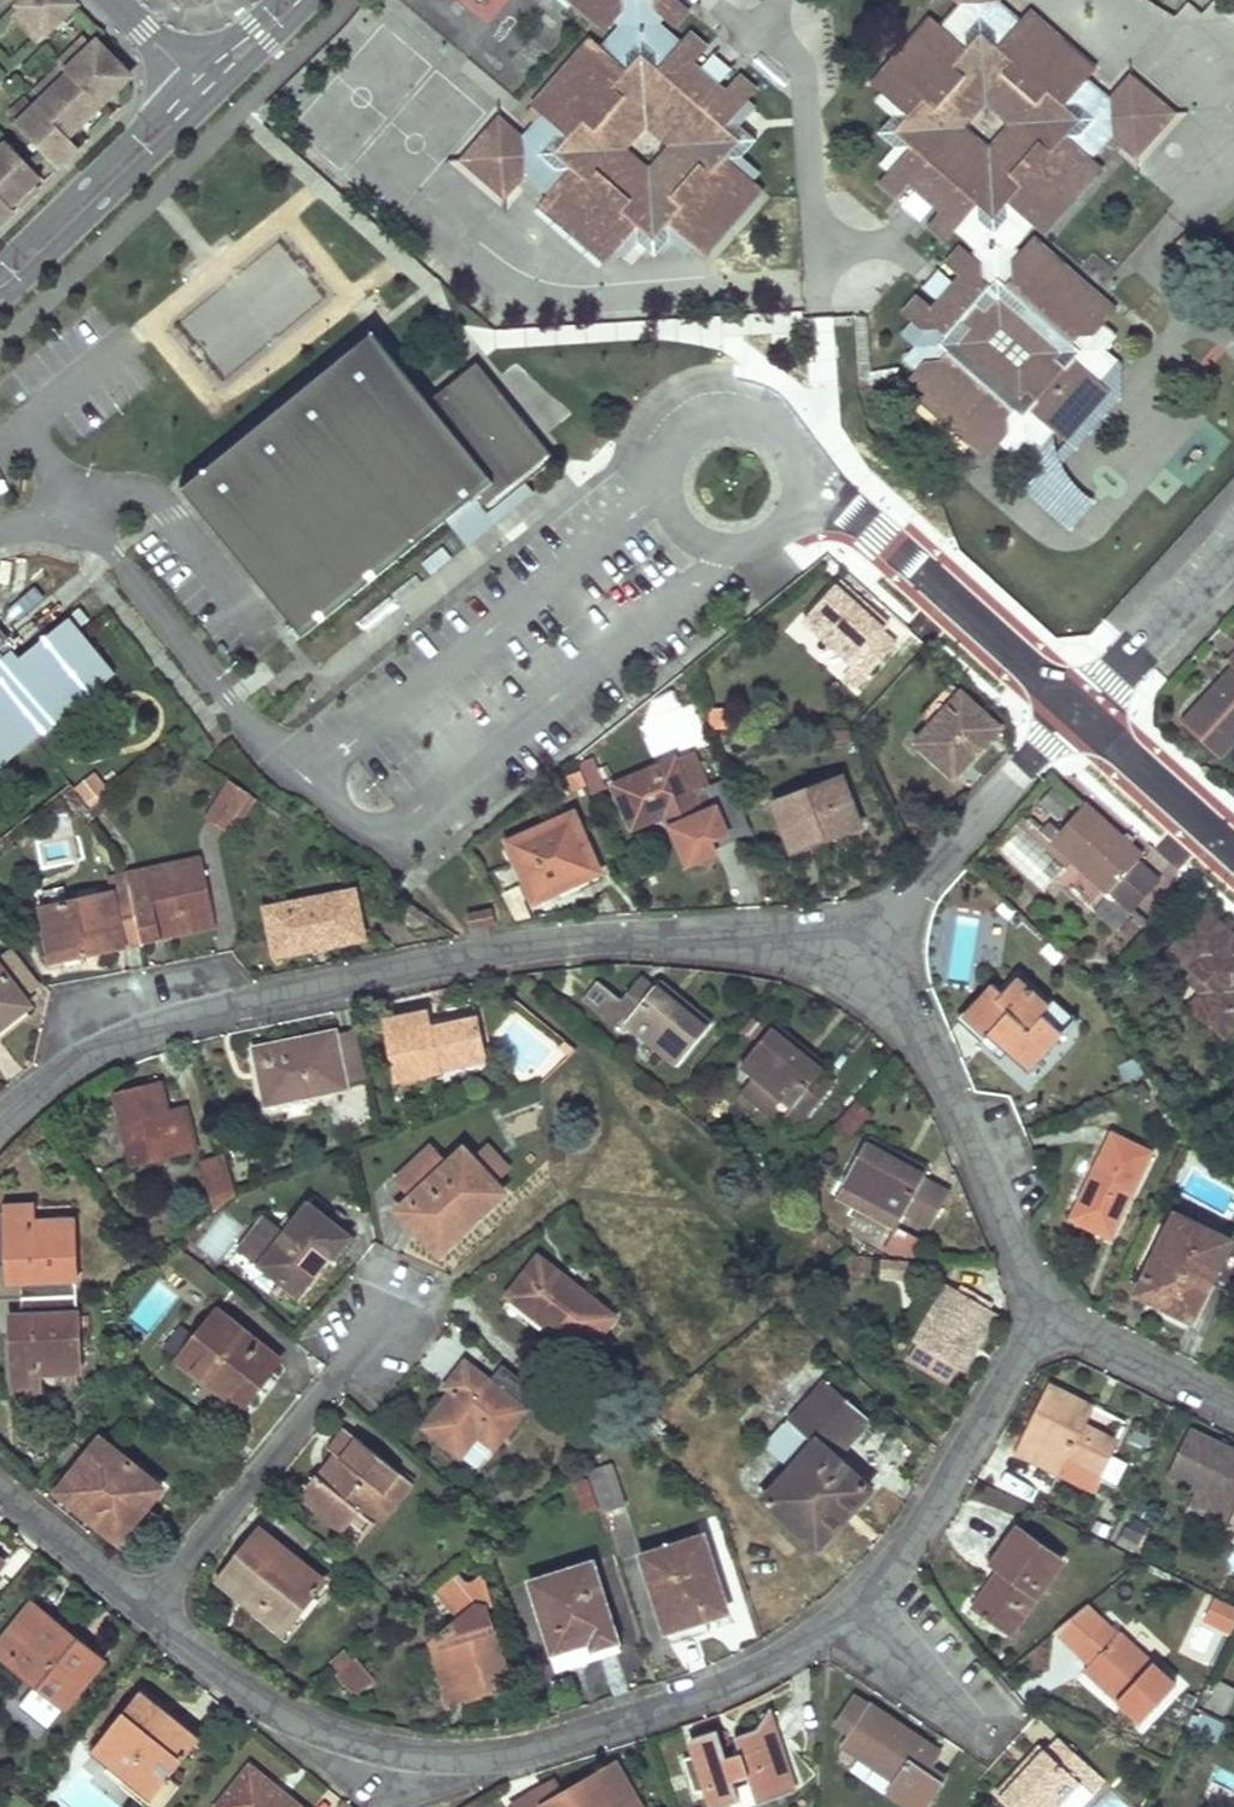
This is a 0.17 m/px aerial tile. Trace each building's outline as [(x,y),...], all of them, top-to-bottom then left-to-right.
[(18,4),(23,9),(39,26),(32,33),(36,38),(38,40),(77,3),(74,0),(22,0),(18,4)] [(454,4),(497,21),(505,0),(456,0),(454,4)] [(463,161),(503,195),(517,179),(543,202),(609,259),(614,253),(624,262),(639,245),(654,258),(667,242),(685,258),(691,250),(697,256),(755,189),(749,184),(756,176),(739,161),(753,144),(737,130),(753,113),(744,105),(749,98),(734,85),(725,96),(717,89),(724,82),(707,67),(700,75),(692,68),(702,57),(684,41),(677,49),(654,29),(661,21),(670,29),(686,11),(675,1),(676,0),(576,0),(573,3),(606,34),(617,23),(624,29),(604,52),(591,41),(534,106),(544,116),(523,139),(499,119),(463,161)] [(1095,155),(1117,134),(1113,110),(1089,86),(1098,76),(1032,15),(1022,26),(997,2),(999,0),(965,0),(943,23),(934,15),(873,80),(885,90),(878,97),(894,112),(880,127),(895,141),(880,158),(888,166),(879,176),(896,192),(909,178),(917,185),(901,202),(919,218),(935,200),(941,207),(929,220),(947,236),(956,227),(978,248),(973,254),(965,245),(948,263),(961,276),(955,281),(939,266),(922,283),(939,299),(934,305),(921,293),(904,312),(913,322),(903,333),(915,345),(904,356),(918,369),(905,382),(968,439),(985,456),(998,441),(1009,451),(1022,441),(1020,400),(1030,389),(1038,397),(1061,373),(1053,367),(1065,354),(1101,350),(1112,338),(1102,330),(1101,328),(1114,314),(1032,239),(1022,249),(1016,244),(1036,221),(1046,230),(1107,166),(1095,155)] [(23,9),(15,17),(32,33),(39,26),(23,9)] [(86,39),(68,56),(75,63),(93,46),(86,39)] [(20,123),(18,125),(45,153),(60,168),(81,148),(71,137),(117,92),(113,87),(127,73),(129,71),(99,40),(93,46),(75,63),(68,56),(60,63),(63,66),(56,73),(63,81),(45,98),(37,105),(38,106),(37,107),(20,123)] [(56,73),(37,91),(45,98),(63,81),(56,73)] [(127,73),(113,87),(117,92),(131,78),(127,73)] [(1184,120),(1142,81),(1113,110),(1117,134),(1145,161),(1184,120)] [(37,107),(28,98),(12,114),(20,123),(37,107)] [(32,195),(28,191),(42,177),(32,166),(8,142),(3,147),(0,150),(0,226),(32,195)] [(218,373),(309,299),(293,280),(284,288),(261,260),(180,325),(218,373)] [(1226,323),(1209,340),(1233,365),(1233,332),(1226,323)] [(458,513),(473,501),(493,485),(428,406),(373,339),(184,494),(196,509),(303,640),(458,513)] [(1096,382),(1114,363),(1101,350),(1065,354),(1053,367),(1061,373),(1038,397),(1030,389),(1020,400),(1022,441),(1032,450),(1052,431),(1062,441),(1068,435),(1108,393),(1096,382)] [(493,485),(473,501),(487,518),(517,493),(555,463),(476,367),(428,406),(493,485)] [(894,488),(897,484),(901,481),(889,470),(883,477),(894,488)] [(473,501),(458,513),(480,540),(527,505),(517,493),(487,518),(473,501)] [(854,663),(844,674),(857,686),(897,643),(884,631),(888,626),(840,582),(806,619),(854,663)] [(50,723),(101,683),(118,670),(86,629),(82,632),(70,617),(24,653),(17,645),(6,631),(0,623),(0,762),(7,757),(50,723)] [(1226,659),(1233,666),(1233,649),(1226,659)] [(1181,722),(1218,758),(1233,742),(1233,668),(1181,722)] [(953,683),(923,715),(931,726),(963,692),(953,683)] [(917,741),(953,777),(1000,726),(963,692),(931,726),(917,741)] [(636,827),(665,814),(680,807),(693,803),(698,816),(717,809),(693,750),(617,784),(636,827)] [(110,791),(94,771),(75,787),(92,807),(110,791)] [(775,802),(785,826),(794,850),(860,824),(841,776),(775,802)] [(251,793),(232,780),(207,815),(225,828),(251,793)] [(1117,925),(1160,878),(1138,859),(1144,852),(1088,802),(1053,841),(1109,892),(1096,907),(1117,925)] [(693,803),(680,807),(685,822),(684,830),(676,833),(687,864),(716,852),(710,840),(726,832),(717,809),(698,816),(693,803)] [(511,843),(524,872),(537,900),(601,871),(575,814),(511,843)] [(132,888),(143,941),(163,937),(161,928),(213,918),(201,856),(128,871),(132,888)] [(108,947),(143,941),(132,888),(42,906),(52,958),(108,947)] [(363,936),(358,913),(354,890),(267,907),(276,953),(363,936)] [(491,909),(470,913),(472,927),(494,923),(491,909)] [(1209,910),(1174,948),(1196,968),(1218,989),(1199,1010),(1224,1033),(1233,1022),(1233,933),(1209,910)] [(0,959),(0,963),(26,996),(40,985),(12,950),(0,959)] [(33,1005),(26,996),(0,963),(0,1031),(33,1005)] [(1191,1002),(1199,1010),(1218,989),(1196,968),(1188,976),(1203,990),(1191,1002)] [(1000,987),(984,1005),(968,1022),(985,1038),(992,1029),(1010,1046),(1007,1050),(1028,1070),(1064,1031),(1044,1013),(1052,1005),(1019,975),(1004,991),(1000,987)] [(659,982),(656,986),(654,989),(640,978),(621,1003),(595,983),(582,1001),(616,1027),(625,1016),(630,1020),(626,1024),(679,1064),(710,1023),(681,1000),(678,1003),(669,996),(672,992),(659,982)] [(1076,1017),(1057,1000),(1052,1005),(1044,1013),(1064,1031),(1076,1017)] [(442,1020),(442,1022),(442,1025),(433,1026),(430,1011),(388,1020),(400,1076),(486,1059),(477,1013),(442,1020)] [(826,1065),(819,1059),(811,1053),(809,1056),(801,1049),(803,1047),(775,1024),(743,1065),(754,1074),(783,1097),(793,1105),(795,1103),(809,1115),(834,1083),(820,1072),(826,1065)] [(255,1046),(257,1056),(258,1065),(266,1063),(268,1075),(259,1077),(265,1106),(349,1088),(349,1084),(338,1033),(337,1029),(255,1046)] [(367,1080),(356,1029),(338,1033),(349,1084),(367,1080)] [(769,1113),(783,1097),(754,1074),(740,1091),(769,1113)] [(176,1147),(177,1150),(178,1153),(195,1149),(184,1103),(168,1107),(162,1081),(117,1092),(134,1164),(158,1159),(156,1152),(176,1147)] [(785,1114),(799,1126),(809,1115),(795,1103),(793,1105),(785,1114)] [(1073,1217),(1091,1226),(1110,1235),(1152,1150),(1115,1132),(1073,1217)] [(924,1175),(926,1171),(928,1168),(914,1161),(912,1164),(900,1157),(902,1155),(870,1137),(846,1184),(902,1214),(904,1211),(931,1225),(950,1189),(924,1175)] [(448,1160),(439,1151),(431,1142),(387,1183),(404,1201),(394,1210),(438,1257),(507,1192),(496,1180),(510,1167),(489,1144),(475,1157),(463,1145),(448,1160)] [(156,1152),(158,1159),(178,1153),(177,1150),(176,1147),(156,1152)] [(239,1192),(229,1157),(204,1165),(216,1210),(239,1192)] [(895,1228),(902,1214),(846,1184),(838,1198),(895,1228)] [(233,1258),(244,1266),(254,1274),(262,1264),(299,1294),(331,1254),(335,1257),(351,1235),(308,1202),(285,1232),(266,1217),(233,1258)] [(21,1282),(22,1298),(76,1297),(74,1223),(34,1224),(33,1209),(10,1210),(12,1282),(17,1282),(21,1282)] [(1200,1299),(1210,1280),(1228,1290),(1233,1279),(1233,1243),(1178,1214),(1137,1291),(1190,1319),(1200,1299)] [(912,1258),(918,1239),(892,1231),(886,1250),(912,1258)] [(574,1283),(573,1284),(572,1286),(565,1281),(568,1277),(540,1256),(509,1295),(584,1354),(615,1315),(574,1283)] [(924,1344),(919,1351),(915,1359),(947,1378),(956,1363),(965,1369),(997,1313),(952,1288),(921,1342),(924,1344)] [(76,1297),(22,1298),(22,1315),(12,1316),(15,1388),(42,1387),(41,1373),(79,1371),(76,1297)] [(241,1408),(260,1384),(279,1360),(218,1311),(179,1359),(241,1408)] [(459,1385),(443,1405),(427,1425),(463,1455),(478,1467),(495,1447),(525,1410),(497,1387),(467,1362),(453,1380),(459,1385)] [(541,1391),(512,1368),(497,1387),(525,1410),(541,1391)] [(817,1441),(792,1468),(846,1515),(870,1489),(835,1458),(852,1439),(869,1421),(827,1383),(793,1420),(817,1441)] [(1068,1457),(1084,1465),(1099,1474),(1117,1440),(1085,1423),(1094,1406),(1052,1384),(1018,1449),(1060,1472),(1068,1457)] [(817,1441),(793,1420),(769,1448),(792,1468),(817,1441)] [(323,1479),(320,1476),(317,1473),(300,1494),(344,1530),(360,1510),(378,1525),(412,1483),(346,1429),(329,1449),(340,1458),(323,1479)] [(1171,1473),(1197,1487),(1188,1508),(1229,1527),(1232,1521),(1233,1520),(1233,1449),(1193,1429),(1171,1473)] [(137,1500),(142,1504),(146,1507),(161,1487),(100,1439),(57,1494),(110,1535),(137,1500)] [(1111,1460),(1101,1483),(1115,1489),(1125,1466),(1111,1460)] [(602,1509),(614,1505),(626,1501),(613,1461),(588,1469),(602,1509)] [(846,1515),(792,1468),(765,1498),(819,1546),(846,1515)] [(1019,1528),(1007,1545),(995,1563),(1003,1569),(976,1607),(1012,1632),(1063,1558),(1019,1528)] [(241,1595),(244,1593),(246,1590),(283,1620),(309,1588),(314,1592),(324,1581),(261,1530),(222,1579),(241,1595)] [(665,1598),(669,1613),(674,1627),(697,1620),(694,1612),(705,1609),(707,1614),(729,1607),(706,1535),(644,1555),(658,1600),(665,1598)] [(589,1643),(590,1645),(591,1647),(618,1638),(593,1559),(531,1579),(555,1654),(589,1643)] [(483,1689),(511,1680),(490,1603),(496,1601),(486,1570),(472,1582),(461,1569),(440,1586),(465,1617),(432,1645),(435,1657),(440,1676),(449,1704),(468,1699),(469,1702),(485,1697),(483,1689)] [(1218,1599),(1208,1621),(1232,1632),(1233,1629),(1233,1606),(1218,1599)] [(32,1605),(0,1645),(0,1655),(66,1707),(95,1669),(72,1651),(78,1642),(32,1605)] [(1122,1631),(1121,1632),(1120,1633),(1106,1620),(1079,1650),(1092,1663),(1087,1669),(1143,1721),(1179,1683),(1122,1631)] [(559,1667),(621,1647),(618,1638),(591,1647),(590,1645),(589,1643),(555,1654),(559,1667)] [(102,1661),(78,1642),(72,1651),(95,1669),(102,1661)] [(356,1656),(348,1647),(331,1661),(340,1670),(356,1656)] [(360,1688),(376,1676),(359,1654),(356,1656),(340,1670),(337,1672),(352,1689),(360,1688)] [(514,1688),(511,1680),(483,1689),(485,1697),(514,1688)] [(1219,1705),(1227,1709),(1233,1694),(1233,1686),(1221,1680),(1210,1701),(1219,1705)] [(175,1771),(196,1744),(173,1726),(178,1721),(140,1691),(94,1750),(155,1797),(147,1806),(162,1806),(177,1788),(168,1781),(175,1771)] [(855,1695),(836,1723),(853,1734),(872,1707),(855,1695)] [(933,1794),(946,1775),(931,1765),(941,1750),(874,1703),(872,1707),(853,1734),(845,1747),(897,1783),(891,1793),(911,1806),(924,1806),(933,1794)] [(692,1737),(693,1745),(695,1752),(679,1759),(689,1795),(709,1789),(714,1806),(740,1800),(733,1781),(750,1775),(757,1801),(795,1790),(774,1722),(772,1722),(768,1712),(758,1728),(737,1736),(741,1751),(726,1757),(716,1731),(692,1737)] [(1199,1713),(1189,1732),(1215,1744),(1224,1725),(1199,1713)] [(1106,1777),(1063,1735),(1048,1751),(1043,1746),(1031,1759),(1033,1761),(1025,1769),(1023,1767),(999,1792),(1015,1806),(1086,1806),(1097,1796),(1092,1792),(1106,1777)] [(617,1764),(564,1795),(548,1805),(540,1792),(516,1806),(642,1806),(617,1764)] [(286,1797),(284,1799),(267,1785),(270,1782),(251,1767),(218,1806),(299,1806),(286,1797)] [(548,1805),(564,1795),(556,1782),(540,1792),(548,1805)]
